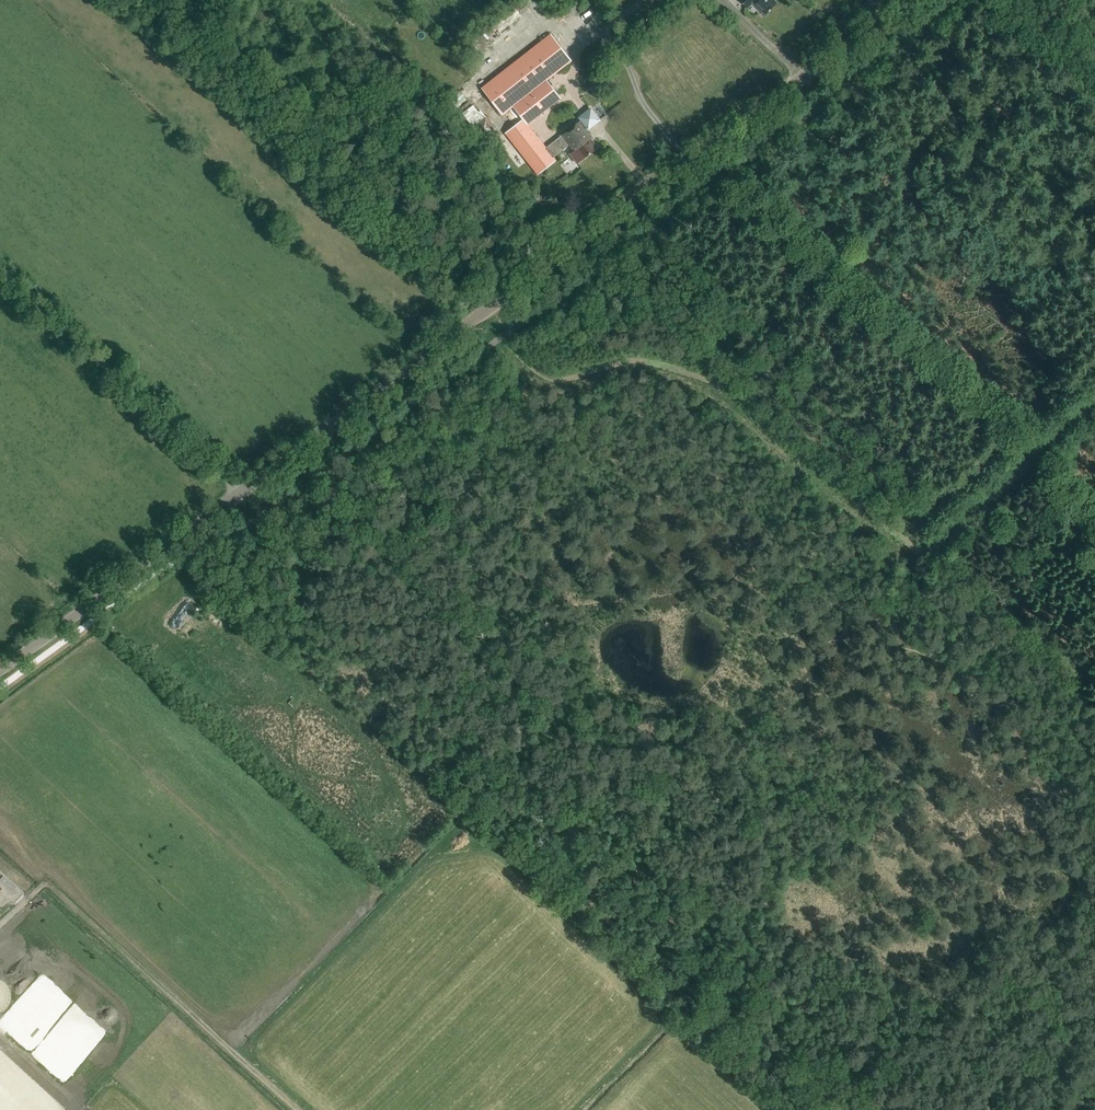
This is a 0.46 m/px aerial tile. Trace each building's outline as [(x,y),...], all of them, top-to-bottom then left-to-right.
[(747,6),(751,2),(765,14),(776,2),(774,0),(740,0),(747,6)] [(527,124),(560,99),(546,81),(571,61),(551,35),(481,89),(502,115),(513,107),(523,120),(505,134),(538,175),(556,161),(553,158),(569,146),(574,152),(570,154),(578,164),(597,149),(590,139),(591,138),(579,123),(546,148),(527,124)] [(606,80),(595,88),(601,96),(612,89),(606,80)] [(603,120),(593,107),(579,118),(589,131),(603,120)] [(496,130),(480,111),(468,121),(484,140),(496,130)]
